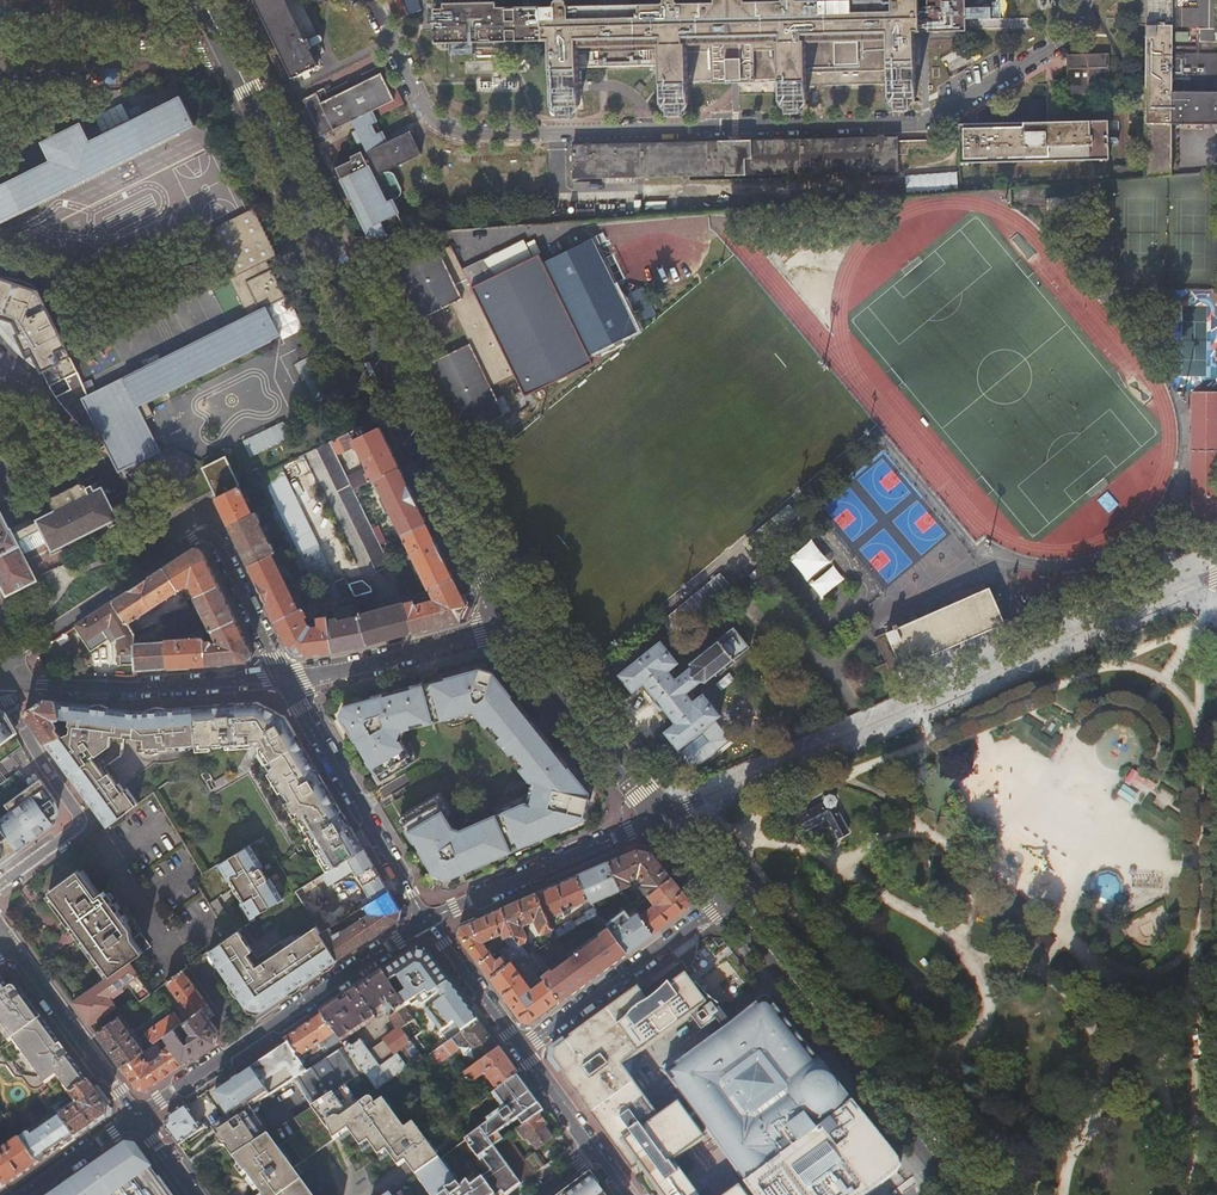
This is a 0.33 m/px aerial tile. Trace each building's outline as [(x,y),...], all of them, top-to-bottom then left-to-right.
[(317,35),(305,40),(292,12),(303,7),(300,0),(254,0),(291,76),(302,72),(305,78),(312,75),(309,69),(317,65),(310,49),(316,46),(320,53),(324,51),(317,35)] [(396,9),(408,4),(407,0),(392,0),(396,9)] [(715,2),(679,3),(679,1),(678,1),(677,0),(665,0),(665,2),(663,3),(663,4),(626,4),(625,0),(610,0),(609,5),(571,6),(571,4),(570,4),(570,1),(569,0),(558,0),(557,0),(557,3),(555,4),(555,6),(545,6),(544,0),(505,0),(505,7),(497,7),(497,0),(445,0),(444,8),(435,8),(435,23),(427,24),(426,27),(426,30),(435,30),(435,43),(445,43),(445,49),(497,48),(497,42),(550,41),(553,106),(579,105),(578,70),(599,69),(659,68),(661,103),(688,103),(688,82),(779,79),(779,100),(806,99),(807,86),(887,84),(888,97),(914,96),(913,32),(964,31),(966,29),(1041,27),(1040,18),(965,20),(964,0),(927,0),(927,10),(919,11),(919,0),(783,0),(783,1),(745,1),(745,0),(715,0),(715,2)] [(1172,46),(1173,0),(1146,0),(1145,165),(1123,167),(1124,179),(1171,175),(1171,123),(1216,123),(1216,47),(1172,46)] [(1210,27),(1201,27),(1200,27),(1200,40),(1216,40),(1216,0),(1210,0),(1210,27)] [(1210,0),(1201,0),(1201,27),(1210,27),(1210,0)] [(305,40),(317,35),(303,7),(292,12),(305,40)] [(343,22),(355,47),(364,43),(352,19),(343,22)] [(1047,121),(958,124),(957,139),(958,147),(959,163),(1109,159),(1109,120),(1057,121),(1055,84),(1069,84),(1070,92),(1108,90),(1107,55),(1068,56),(1068,60),(1061,60),(1059,61),(1045,71),(1047,121)] [(335,168),(369,238),(419,233),(414,223),(405,226),(392,199),(400,195),(402,193),(402,189),(393,172),(390,170),(420,154),(409,132),(387,142),(382,132),(375,136),(369,125),(376,121),(371,110),(379,107),(383,113),(404,103),(396,86),(389,90),(385,83),(393,79),(385,63),(363,74),(367,80),(352,87),(348,81),(326,92),(325,91),(321,89),(316,91),(315,93),(303,99),(320,135),(354,119),(359,129),(354,131),(360,143),(364,141),(369,151),(335,168)] [(640,94),(646,88),(640,82),(634,88),(640,94)] [(194,126),(195,126),(180,96),(90,140),(81,122),(42,141),(51,160),(0,185),(0,222),(194,126)] [(382,132),(376,121),(369,125),(375,136),(382,132)] [(896,137),(573,145),(573,178),(896,169),(896,154),(909,154),(909,149),(958,147),(957,139),(896,141),(896,137)] [(955,173),(903,174),(903,190),(955,189),(955,173)] [(1111,200),(1110,180),(1099,181),(1100,201),(1111,200)] [(1081,182),(1046,185),(1047,192),(1082,190),(1081,182)] [(523,241),(463,269),(452,246),(439,252),(436,244),(395,265),(421,319),(452,305),(472,343),(428,365),(464,436),(506,414),(493,386),(515,376),(524,396),(592,362),(599,357),(596,352),(635,331),(590,240),(544,262),(540,255),(532,258),(523,241)] [(259,309),(151,364),(165,394),(271,341),(270,339),(278,335),(279,336),(280,335),(265,306),(283,297),(270,269),(245,282),(259,309)] [(0,277),(0,319),(9,323),(26,357),(31,354),(40,373),(48,387),(77,372),(39,293),(35,287),(33,286),(25,283),(14,280),(0,277)] [(0,319),(0,334),(3,339),(12,351),(21,362),(27,367),(36,371),(40,373),(31,354),(26,357),(9,323),(0,319)] [(315,356),(300,362),(316,402),(331,396),(315,356)] [(165,394),(151,364),(82,398),(114,462),(112,463),(116,471),(118,470),(118,472),(120,471),(119,470),(158,451),(159,452),(160,451),(155,440),(156,439),(141,409),(140,410),(138,406),(146,402),(147,404),(148,403),(165,394)] [(1216,526),(1216,392),(1192,393),(1191,506),(1196,506),(1196,512),(1191,512),(1191,526),(1216,526)] [(398,468),(374,420),(329,442),(336,455),(351,448),(350,446),(353,444),(356,449),(357,448),(369,472),(367,474),(367,475),(365,476),(362,469),(346,477),(352,489),(374,479),(398,468)] [(244,439),(251,456),(293,439),(286,422),(244,439)] [(336,455),(329,442),(316,449),(376,571),(389,565),(352,489),(346,477),(336,455)] [(348,452),(340,455),(344,467),(352,464),(348,452)] [(310,473),(302,456),(289,462),(298,479),(310,473)] [(203,468),(217,497),(240,486),(226,457),(203,468)] [(425,523),(398,468),(374,479),(377,485),(376,485),(377,487),(378,487),(382,495),(378,497),(385,512),(390,510),(401,534),(425,523)] [(6,592),(34,580),(21,554),(49,542),(53,548),(115,516),(102,489),(90,495),(86,487),(81,484),(55,496),(52,502),(57,510),(32,524),(29,519),(9,530),(0,511),(0,580),(6,592)] [(217,497),(216,497),(229,524),(253,513),(240,488),(241,488),(240,486),(217,497)] [(367,643),(412,631),(404,602),(404,601),(378,608),(371,585),(362,578),(348,583),(347,579),(342,577),(337,580),(300,507),(281,516),(294,543),(308,570),(321,598),(324,602),(355,595),(356,600),(357,602),(364,600),(367,611),(359,613),(360,614),(367,643)] [(253,513),(229,524),(248,565),(273,553),(276,551),(275,550),(271,544),(270,544),(259,521),(260,521),(256,512),(253,513)] [(452,577),(425,523),(401,534),(405,541),(404,541),(405,543),(406,543),(410,551),(405,554),(413,568),(417,566),(428,589),(452,577)] [(1149,552),(1158,572),(1192,556),(1183,536),(1149,552)] [(308,570),(294,543),(288,546),(302,573),(308,570)] [(164,567),(178,590),(188,584),(194,593),(183,599),(184,601),(194,596),(218,585),(202,551),(193,548),(164,567)] [(273,553),(248,565),(275,620),(299,608),(296,602),(297,601),(296,600),(295,600),(291,592),(296,589),(289,575),(284,577),(273,553)] [(1000,569),(1001,562),(995,557),(989,559),(988,566),(993,571),(1000,569)] [(113,601),(127,622),(134,618),(135,619),(136,618),(136,617),(143,613),(146,616),(159,608),(156,604),(178,590),(164,567),(113,601)] [(720,574),(701,589),(663,621),(675,636),(733,590),(720,574)] [(465,605),(452,577),(428,589),(429,590),(430,590),(434,599),(413,604),(412,600),(404,602),(412,631),(459,618),(465,605)] [(234,618),(218,585),(194,596),(210,628),(209,628),(210,630),(210,629),(211,630),(212,629),(234,618)] [(1003,621),(999,613),(996,605),(995,603),(988,586),(874,635),(885,661),(868,668),(872,677),(1003,621)] [(355,595),(324,602),(323,602),(323,603),(323,611),(327,610),(335,608),(334,606),(356,600),(355,595)] [(324,602),(321,598),(307,604),(310,609),(323,603),(323,602),(324,602)] [(134,632),(127,622),(113,601),(73,627),(89,650),(103,642),(106,646),(119,638),(121,663),(136,662),(134,641),(134,635),(134,632)] [(996,605),(999,613),(1004,612),(999,601),(995,603),(996,605)] [(299,608),(275,620),(288,646),(302,654),(332,649),(328,615),(327,610),(323,611),(323,615),(318,616),(319,625),(312,626),(308,624),(305,616),(307,615),(304,609),(305,608),(304,607),(303,607),(303,606),(299,608)] [(159,617),(161,623),(162,623),(191,613),(187,607),(159,617)] [(206,664),(204,640),(204,636),(203,634),(191,613),(162,623),(163,634),(166,667),(206,664)] [(332,649),(367,643),(360,614),(337,620),(336,618),(331,619),(330,614),(328,615),(332,649)] [(251,652),(234,618),(212,629),(216,640),(214,642),(211,642),(210,640),(204,640),(206,664),(246,661),(251,652)] [(135,641),(134,641),(136,662),(136,669),(166,667),(163,634),(162,623),(161,623),(156,625),(156,631),(156,641),(135,642),(135,641)] [(661,640),(619,674),(633,691),(644,684),(656,698),(655,700),(662,709),(663,708),(675,723),(665,731),(679,748),(720,715),(703,693),(693,701),(687,692),(701,681),(705,682),(706,684),(708,682),(707,680),(714,675),(716,677),(717,675),(716,673),(723,668),(725,669),(727,667),(726,665),(732,660),(734,662),(736,661),(734,659),(740,653),(738,651),(746,646),(734,630),(726,636),(726,634),(719,639),(718,638),(716,639),(717,641),(710,646),(709,645),(707,647),(708,649),(701,654),(700,653),(697,655),(699,656),(691,662),(690,660),(688,662),(690,664),(690,668),(676,679),(668,670),(678,661),(661,640)] [(67,637),(65,632),(55,639),(58,643),(67,637)] [(345,705),(340,715),(369,763),(380,781),(418,759),(408,743),(404,745),(401,740),(398,739),(402,728),(405,729),(411,728),(410,724),(423,720),(424,724),(433,722),(473,711),(485,726),(486,725),(521,767),(519,768),(529,780),(531,781),(535,782),(533,792),(530,803),(526,802),(523,802),(495,814),(495,813),(460,829),(452,826),(445,814),(450,811),(439,793),(400,816),(434,873),(440,875),(447,878),(582,819),(588,792),(535,726),(492,672),(480,668),(345,705)] [(36,728),(45,742),(65,734),(64,731),(60,732),(61,734),(59,734),(56,728),(57,724),(55,723),(55,719),(60,718),(57,701),(45,701),(36,707),(25,713),(36,728)] [(135,711),(57,701),(60,718),(61,724),(64,731),(65,734),(79,771),(99,801),(121,786),(117,782),(115,783),(103,766),(121,754),(124,736),(137,738),(139,750),(147,750),(159,749),(177,747),(190,746),(197,746),(196,743),(194,706),(135,711)] [(260,701),(237,702),(254,736),(260,736),(263,734),(268,744),(264,745),(265,747),(261,749),(263,752),(270,765),(271,764),(303,745),(287,719),(273,710),(261,701),(260,701)] [(237,702),(194,706),(196,743),(209,742),(223,741),(223,745),(226,745),(241,744),(240,740),(252,740),(252,736),(254,736),(237,702)] [(14,733),(5,715),(0,712),(0,743),(14,733)] [(105,827),(113,821),(112,820),(99,801),(79,771),(65,734),(45,742),(81,793),(105,827)] [(278,780),(276,781),(281,791),(317,769),(310,758),(303,745),(271,764),(275,772),(275,773),(278,780)] [(266,766),(270,765),(263,752),(260,754),(266,766)] [(281,791),(283,794),(285,797),(288,796),(292,803),(290,804),(291,806),(296,815),(298,814),(304,823),(301,824),(313,845),(320,856),(317,858),(325,872),(364,848),(339,807),(317,769),(281,791)] [(0,863),(17,851),(40,834),(55,824),(53,821),(56,817),(57,814),(58,809),(58,808),(55,803),(57,802),(36,771),(25,779),(30,786),(6,804),(11,810),(0,818),(0,863)] [(269,776),(279,792),(281,791),(276,781),(272,774),(269,776)] [(535,782),(531,781),(526,802),(530,803),(533,792),(535,782)] [(112,820),(113,821),(137,803),(126,789),(123,790),(121,786),(99,801),(112,820)] [(818,807),(812,809),(818,822),(827,818),(831,826),(841,821),(833,806),(835,798),(827,795),(825,802),(817,805),(818,807)] [(296,815),(291,806),(288,808),(293,817),(296,815)] [(858,806),(851,809),(854,814),(860,810),(858,806)] [(224,867),(230,878),(231,879),(233,878),(245,897),(243,899),(243,900),(254,916),(284,898),(271,878),(270,879),(262,865),(263,864),(254,849),(250,843),(220,862),(224,867)] [(310,846),(317,858),(320,856),(313,845),(310,846)] [(373,901),(389,891),(381,878),(364,848),(325,872),(321,874),(327,884),(331,883),(353,869),(373,901)] [(636,848),(608,861),(619,889),(620,890),(625,896),(628,893),(623,887),(630,885),(628,881),(634,879),(635,874),(640,876),(639,880),(643,884),(640,887),(644,892),(647,895),(671,876),(664,868),(652,852),(636,848)] [(593,867),(577,874),(589,901),(590,903),(620,890),(619,889),(608,861),(593,867)] [(220,862),(218,863),(221,869),(223,873),(228,879),(230,878),(224,867),(220,862)] [(94,891),(96,889),(80,868),(77,869),(94,891)] [(64,911),(94,891),(77,869),(49,890),(51,893),(64,911)] [(1113,893),(1119,887),(1105,872),(1089,886),(1104,902),(1113,894),(1113,893)] [(296,890),(304,903),(329,887),(327,884),(321,874),(296,890)] [(555,884),(536,892),(548,919),(563,912),(564,915),(570,913),(567,906),(570,905),(572,908),(589,901),(577,874),(555,884)] [(638,912),(654,932),(687,907),(689,899),(684,892),(671,876),(647,895),(656,906),(653,909),(649,908),(643,913),(640,910),(637,912),(638,912)] [(317,925),(322,932),(331,927),(351,915),(343,902),(332,885),(329,887),(304,903),(317,925)] [(94,891),(64,911),(90,946),(126,920),(122,915),(118,909),(115,905),(113,904),(111,900),(106,894),(103,890),(99,892),(96,894),(94,891)] [(322,932),(338,959),(375,934),(398,918),(400,910),(389,891),(373,901),(366,905),(370,912),(341,931),(340,930),(335,933),(331,927),(322,932)] [(519,900),(502,908),(513,933),(520,943),(527,940),(528,936),(524,924),(537,918),(542,930),(546,932),(550,930),(555,940),(558,938),(555,931),(548,919),(536,892),(519,900)] [(641,900),(647,895),(644,892),(630,903),(633,906),(641,900)] [(51,893),(47,896),(61,914),(64,911),(51,893)] [(343,902),(351,915),(359,909),(363,907),(358,900),(355,898),(349,898),(343,902)] [(209,903),(216,916),(221,912),(214,900),(209,903)] [(254,916),(243,900),(241,902),(245,909),(252,918),(254,916)] [(633,906),(636,910),(645,903),(641,900),(633,906)] [(489,977),(514,959),(529,955),(520,943),(513,933),(502,908),(479,918),(460,926),(458,934),(489,977)] [(598,914),(593,908),(584,914),(588,920),(598,914)] [(606,924),(608,927),(627,951),(634,946),(638,943),(654,932),(638,912),(631,917),(625,910),(606,924)] [(87,948),(90,946),(64,911),(61,914),(87,948)] [(127,921),(126,920),(90,946),(111,974),(129,961),(143,951),(132,936),(131,928),(127,921)] [(555,931),(558,938),(576,928),(571,921),(555,931)] [(229,936),(208,951),(209,952),(218,965),(231,984),(239,996),(246,1006),(263,1009),(289,991),(338,959),(322,932),(317,925),(304,934),(303,935),(298,938),(286,945),(283,940),(258,956),(249,943),(244,935),(239,929),(229,936)] [(546,978),(561,1000),(596,974),(627,951),(608,927),(601,933),(603,934),(580,951),(579,950),(577,952),(577,953),(565,961),(564,959),(559,963),(561,965),(552,971),(551,969),(543,975),(546,978)] [(133,937),(143,951),(151,946),(140,931),(133,937)] [(108,976),(111,974),(90,946),(87,948),(108,976)] [(218,965),(209,952),(207,954),(211,961),(216,966),(218,965)] [(451,1041),(452,1040),(461,1033),(477,1022),(443,975),(429,956),(428,956),(427,955),(421,954),(416,953),(414,954),(413,953),(394,966),(383,974),(389,984),(405,1008),(416,1001),(420,1007),(424,1007),(427,1012),(425,1013),(448,1043),(451,1041)] [(533,953),(529,955),(539,969),(543,967),(533,953)] [(514,959),(489,977),(521,1020),(531,1022),(561,1000),(546,978),(530,989),(523,979),(524,978),(514,964),(516,963),(514,959)] [(137,1002),(151,992),(138,975),(138,974),(129,961),(111,974),(108,976),(97,984),(106,997),(124,985),(137,1002)] [(208,1005),(183,970),(183,969),(166,981),(183,1006),(181,1008),(183,1011),(186,1009),(191,1017),(208,1005)] [(321,1016),(341,1042),(374,1020),(373,1017),(387,1007),(386,1004),(385,1001),(386,1000),(396,1015),(405,1008),(389,984),(383,974),(352,994),(321,1016)] [(10,1045),(7,1040),(40,1016),(22,992),(20,994),(14,986),(9,989),(3,980),(0,979),(0,1051),(10,1045)] [(565,1076),(563,1077),(632,1172),(641,1164),(655,1182),(676,1166),(673,1162),(686,1151),(622,1066),(702,1006),(691,993),(682,980),(668,989),(665,986),(659,993),(656,996),(645,1004),(634,990),(570,1037),(572,1040),(567,1044),(556,1052),(555,1062),(562,1070),(565,1076)] [(91,1024),(96,1032),(119,1015),(106,997),(97,984),(88,991),(88,992),(74,1001),(91,1024)] [(239,996),(231,984),(229,985),(232,993),(237,997),(239,996)] [(771,1001),(768,999),(766,998),(764,998),(759,999),(664,1070),(757,1194),(856,1194),(860,1191),(868,1185),(891,1168),(892,1166),(894,1163),(895,1160),(896,1156),(852,1102),(846,1095),(845,1095),(844,1095),(844,1094),(844,1093),(835,1080),(827,1069),(824,1070),(823,1069),(824,1068),(824,1067),(824,1066),(819,1059),(818,1059),(771,1001)] [(214,1015),(208,1005),(191,1017),(186,1020),(193,1032),(190,1035),(190,1038),(191,1040),(187,1042),(179,1031),(186,1026),(186,1024),(184,1021),(182,1023),(166,1034),(169,1038),(171,1043),(184,1063),(201,1052),(216,1041),(218,1030),(209,1018),(213,1015),(214,1016),(214,1015)] [(395,1055),(411,1043),(404,1034),(401,1031),(404,1029),(413,1021),(405,1008),(396,1015),(389,1018),(398,1032),(385,1041),(395,1055)] [(703,1011),(696,1016),(701,1023),(707,1018),(703,1011)] [(166,1034),(182,1023),(174,1012),(147,1032),(154,1043),(166,1034)] [(109,1049),(121,1066),(145,1049),(119,1015),(96,1032),(109,1049)] [(7,1040),(10,1045),(33,1077),(67,1052),(48,1027),(40,1016),(7,1040)] [(334,1055),(345,1048),(343,1045),(341,1042),(321,1016),(304,1028),(285,1040),(288,1045),(297,1059),(323,1042),(325,1044),(326,1043),(334,1055)] [(461,1033),(482,1062),(498,1050),(477,1022),(461,1033)] [(465,1044),(480,1064),(482,1062),(461,1033),(452,1040),(458,1049),(465,1044)] [(146,1089),(184,1063),(171,1043),(164,1048),(163,1052),(151,1060),(148,1059),(146,1060),(143,1056),(149,1052),(149,1053),(163,1043),(163,1042),(169,1038),(166,1034),(154,1043),(145,1049),(121,1066),(137,1087),(146,1089)] [(429,1057),(436,1067),(459,1050),(458,1049),(452,1040),(451,1041),(448,1043),(429,1057)] [(380,1070),(397,1057),(395,1055),(385,1041),(368,1054),(380,1070)] [(550,1059),(559,1072),(562,1070),(555,1062),(556,1052),(567,1044),(565,1041),(551,1051),(550,1059)] [(345,1048),(364,1073),(377,1091),(407,1070),(397,1057),(380,1070),(368,1054),(359,1042),(350,1048),(348,1046),(347,1047),(345,1044),(343,1045),(345,1048)] [(397,1057),(407,1070),(422,1059),(411,1043),(395,1055),(397,1057)] [(1,1070),(10,1082),(17,1083),(23,1092),(28,1094),(32,1095),(34,1094),(41,1089),(33,1077),(10,1045),(0,1051),(0,1070),(1,1070)] [(304,1068),(297,1059),(288,1045),(268,1058),(252,1069),(270,1097),(293,1081),(307,1073),(304,1068)] [(307,1073),(293,1081),(312,1107),(348,1083),(364,1073),(345,1048),(334,1055),(330,1058),(315,1068),(307,1073)] [(480,1064),(450,1086),(468,1111),(476,1105),(464,1088),(470,1083),(469,1082),(472,1083),(479,1078),(484,1074),(496,1090),(517,1075),(498,1050),(482,1062),(480,1064)] [(33,1077),(41,1089),(53,1106),(88,1081),(81,1071),(67,1052),(33,1077)] [(315,1068),(330,1058),(327,1053),(312,1063),(315,1068)] [(307,1073),(315,1068),(312,1063),(304,1068),(307,1073)] [(252,1069),(242,1076),(260,1102),(270,1097),(252,1069)] [(502,1192),(504,1194),(506,1194),(521,1184),(494,1147),(503,1141),(498,1134),(518,1120),(523,1127),(538,1116),(543,1112),(517,1075),(496,1090),(490,1095),(499,1108),(485,1118),(486,1119),(478,1125),(480,1128),(464,1140),(489,1174),(483,1179),(469,1161),(450,1174),(439,1158),(415,1175),(426,1191),(420,1194),(499,1194),(502,1192)] [(213,1129),(234,1158),(269,1135),(250,1108),(260,1102),(242,1076),(214,1095),(229,1117),(213,1129)] [(106,1116),(107,1107),(88,1081),(53,1106),(61,1117),(75,1138),(90,1127),(106,1116)] [(295,1118),(302,1129),(278,1147),(269,1135),(234,1158),(245,1173),(246,1172),(262,1194),(313,1194),(303,1181),(294,1169),(292,1165),(301,1158),(304,1162),(349,1129),(362,1147),(369,1141),(380,1156),(387,1150),(399,1166),(406,1161),(415,1154),(419,1159),(430,1151),(426,1146),(429,1144),(414,1122),(405,1129),(387,1104),(386,1105),(382,1099),(374,1105),(375,1103),(375,1101),(374,1099),(371,1097),(368,1097),(361,1102),(348,1083),(312,1107),(295,1118)] [(178,1145),(201,1129),(185,1106),(167,1118),(165,1127),(178,1145)] [(545,1125),(538,1116),(523,1127),(517,1131),(524,1140),(528,1138),(536,1149),(550,1139),(542,1127),(545,1125)] [(20,1139),(38,1163),(55,1151),(75,1138),(61,1117),(41,1130),(39,1127),(36,1129),(38,1132),(33,1136),(31,1135),(30,1135),(28,1133),(20,1139)] [(974,1128),(970,1123),(965,1127),(969,1132),(974,1128)] [(3,1188),(19,1177),(38,1163),(20,1139),(6,1148),(8,1150),(2,1154),(1,1152),(0,1153),(0,1184),(3,1188)] [(494,1147),(521,1184),(543,1168),(535,1158),(525,1165),(505,1139),(503,1141),(494,1147)] [(415,1175),(439,1158),(429,1144),(426,1146),(430,1151),(419,1159),(415,1154),(406,1161),(415,1175)] [(126,1146),(65,1189),(56,1194),(170,1194),(135,1148),(126,1146)] [(292,1165),(294,1169),(304,1162),(301,1158),(292,1165)] [(561,1194),(604,1194),(589,1174),(561,1194)] [(863,1194),(875,1194),(868,1185),(860,1191),(863,1194)]
